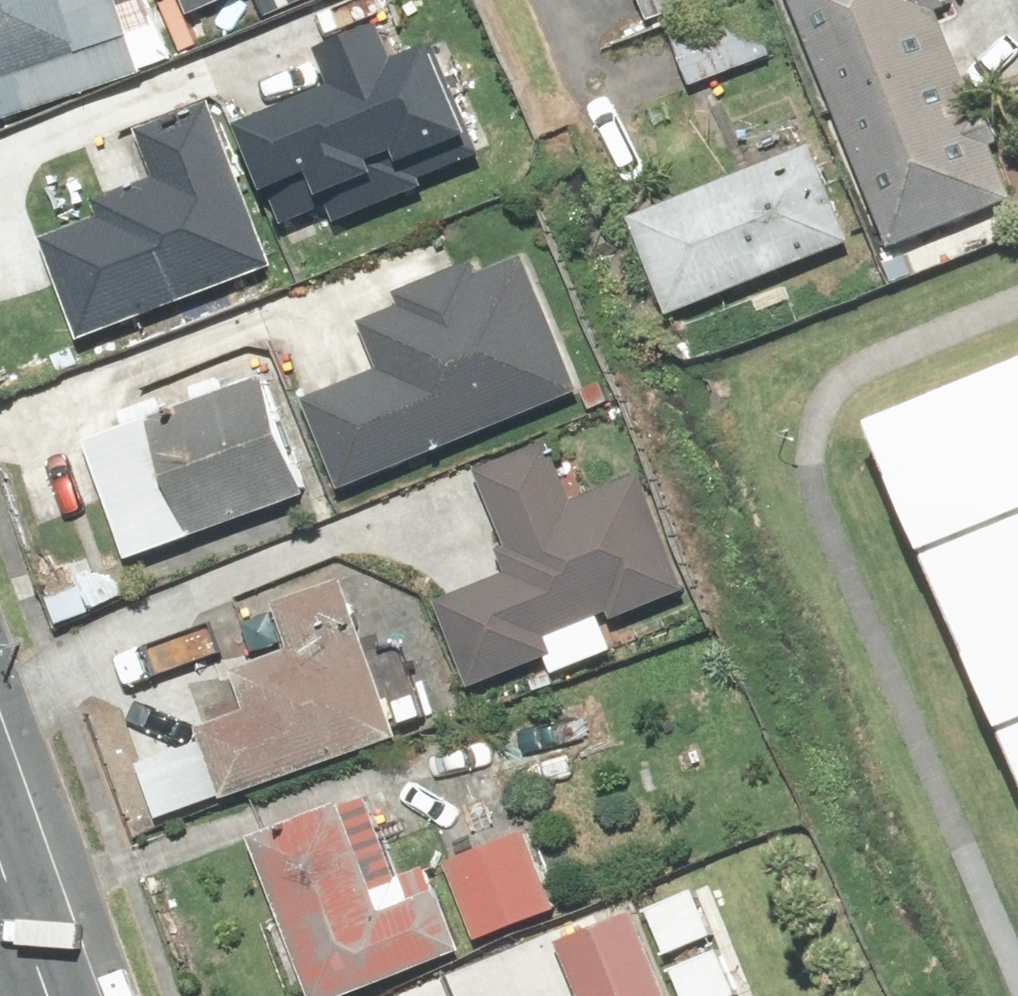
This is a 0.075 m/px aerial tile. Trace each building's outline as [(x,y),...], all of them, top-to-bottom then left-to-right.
[(5,118),(157,64),(135,3),(144,0),(0,0),(0,104),(5,118)] [(205,9),(226,0),(201,0),(205,9)] [(275,14),(308,0),(269,0),(275,14)] [(657,18),(706,0),(650,0),(657,18)] [(899,244),(1017,198),(1017,183),(948,0),(806,0),(899,244)] [(781,50),(761,1),(684,33),(704,81),(781,50)] [(307,224),(493,142),(455,55),(417,71),(398,30),(347,53),(365,94),(268,137),(307,224)] [(289,260),(225,94),(151,123),(170,172),(110,195),(115,209),(56,231),(97,336),(188,300),(197,323),(287,288),(278,264),(289,260)] [(865,237),(825,140),(647,214),(687,310),(865,237)] [(356,485),(595,388),(539,251),(483,274),(478,262),(410,289),(416,303),(379,318),(398,363),(320,395),(356,485)] [(330,483),(288,371),(103,439),(144,552),(330,483)] [(852,441),(1017,828),(1017,375),(852,441)] [(561,437),(489,467),(520,541),(510,545),(520,568),(444,600),(479,685),(561,651),(568,667),(628,642),(620,621),(706,585),(658,469),(587,499),(561,437)] [(213,722),(238,794),(416,731),(361,574),(289,599),(304,642),(246,663),(261,705),(213,722)] [(265,832),(327,995),(349,995),(481,947),(456,879),(442,884),(437,869),(413,878),(379,789),(265,832)] [(536,828),(455,859),(486,937),(566,907),(536,828)] [(730,930),(711,886),(658,908),(677,952),(730,930)] [(648,904),(569,934),(593,995),(683,995),(648,904)] [(735,947),(684,968),(695,995),(746,995),(754,992),(735,947)]
